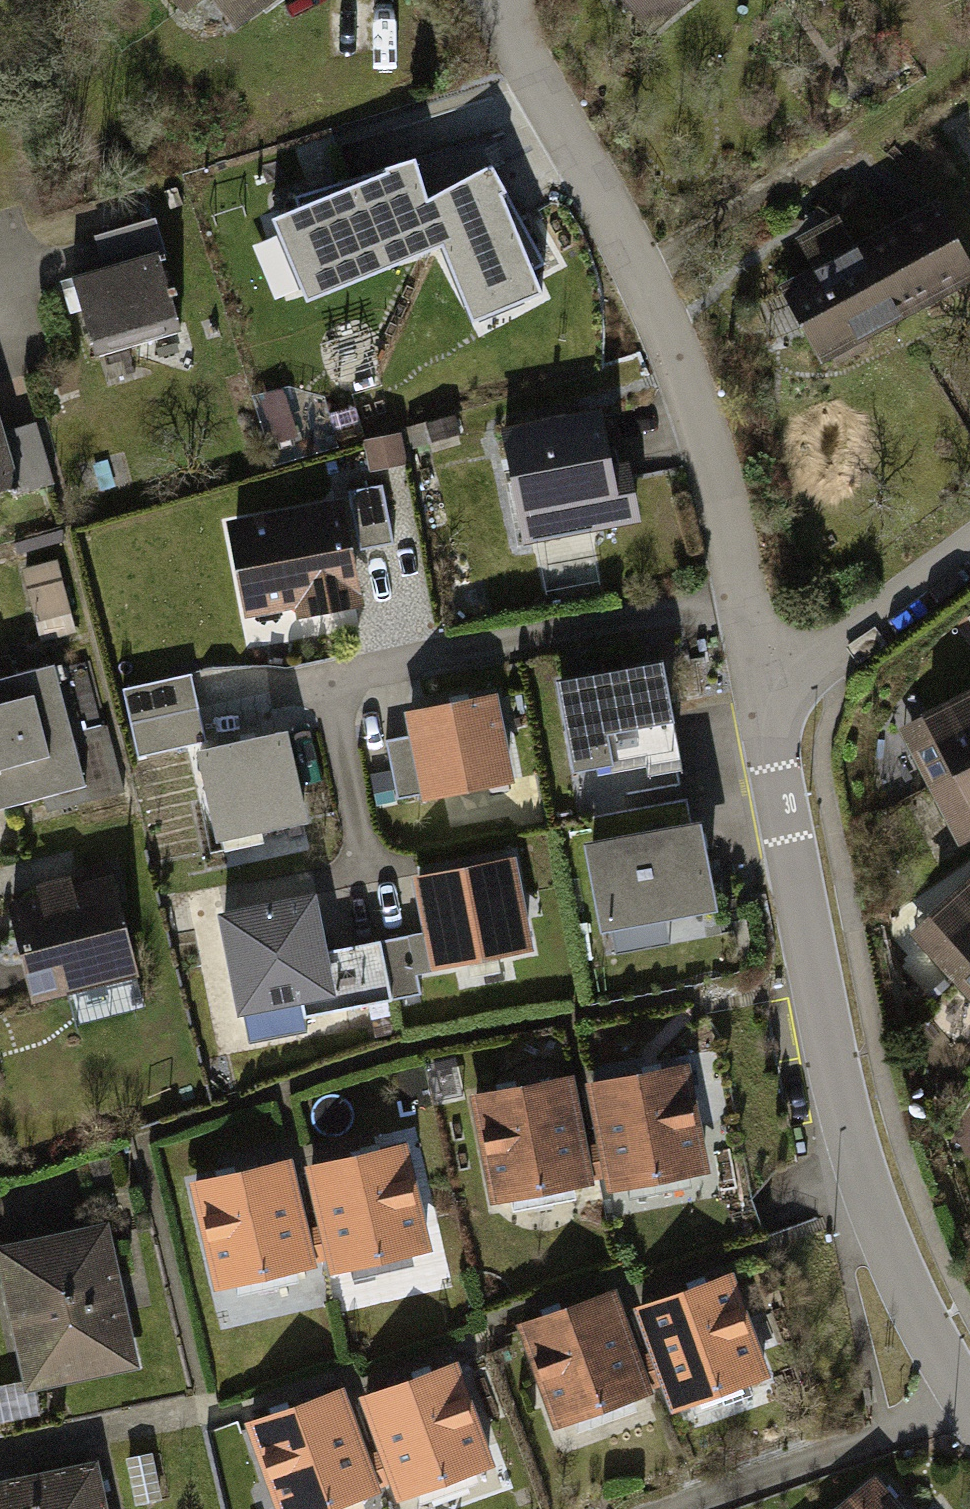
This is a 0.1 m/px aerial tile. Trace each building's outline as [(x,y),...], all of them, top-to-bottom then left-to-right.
[(230,27),(267,0),(210,0),(230,27)] [(638,52),(704,0),(596,0),(638,52)] [(475,117),(342,174),(371,241),(422,219),(473,339),(555,304),(475,117)] [(822,262),(877,355),(969,299),(969,179),(968,175),(822,262)] [(147,197),(89,213),(108,279),(152,266),(166,263),(147,197)] [(172,337),(152,266),(108,279),(74,289),(94,359),(172,337)] [(595,420),(499,441),(523,552),(636,527),(627,485),(610,489),(595,420)] [(10,492),(12,501),(48,492),(31,430),(0,439),(0,495),(10,492)] [(338,509),(225,529),(242,624),(355,604),(338,509)] [(662,651),(555,673),(574,764),(613,757),(606,723),(674,710),(662,651)] [(0,678),(0,800),(73,785),(48,668),(0,678)] [(200,671),(131,681),(141,751),(210,741),(200,671)] [(933,786),(969,768),(969,694),(904,725),(933,786)] [(507,711),(421,728),(438,811),(523,794),(507,711)] [(392,798),(425,790),(410,733),(377,741),(392,798)] [(287,746),(206,764),(230,876),(311,858),(287,746)] [(933,786),(961,843),(969,838),(969,768),(933,786)] [(701,813),(585,836),(603,927),(719,903),(701,813)] [(105,860),(3,886),(36,1021),(139,996),(105,860)] [(507,872),(421,891),(437,964),(523,944),(507,872)] [(956,981),(969,969),(969,879),(911,931),(956,981)] [(308,907),(226,925),(245,1013),(328,995),(308,907)] [(956,981),(969,997),(969,969),(956,981)] [(686,1070),(582,1090),(603,1194),(706,1174),(686,1070)] [(571,1080),(469,1098),(488,1204),(590,1186),(571,1080)] [(404,1148),(301,1173),(326,1276),(429,1251),(404,1148)] [(287,1165),(185,1188),(210,1297),(312,1274),(287,1165)] [(0,1245),(0,1262),(23,1382),(144,1359),(119,1223),(0,1245)] [(730,1276),(628,1312),(666,1418),(768,1382),(730,1276)] [(611,1294),(514,1329),(552,1432),(648,1397),(611,1294)] [(454,1368),(356,1402),(392,1504),(490,1469),(454,1368)] [(242,1430),(272,1508),(349,1508),(377,1499),(337,1394),(242,1430)] [(0,1477),(0,1508),(117,1508),(108,1457),(0,1477)] [(850,1508),(896,1508),(880,1487),(850,1508)]
